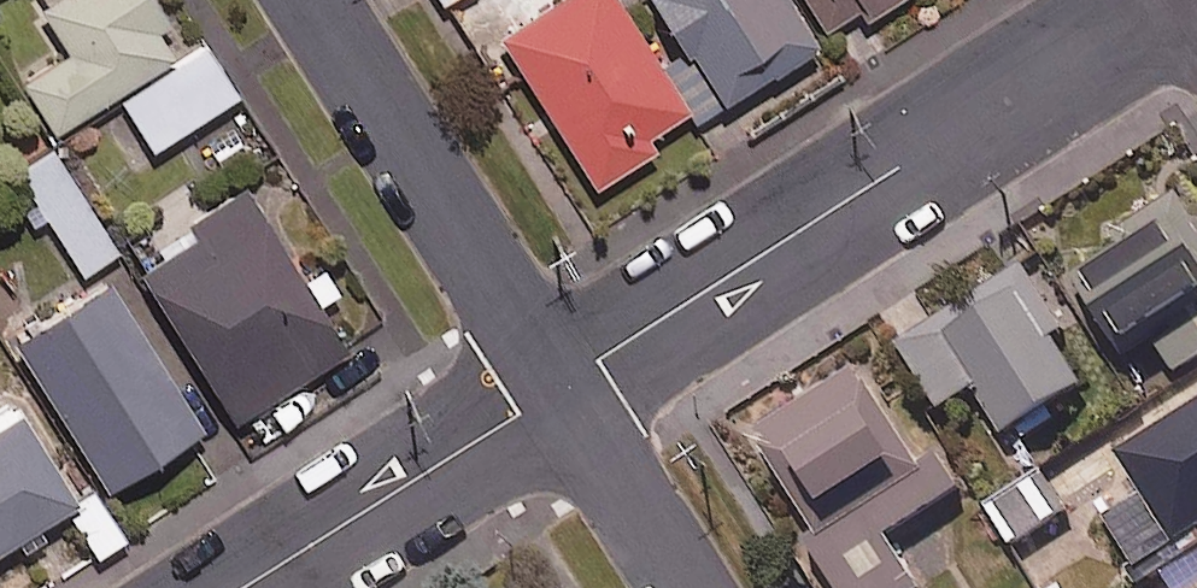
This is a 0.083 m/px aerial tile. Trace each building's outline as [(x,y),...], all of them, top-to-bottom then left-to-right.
[(48,8),(70,43),(18,77),(57,137),(172,63),(156,37),(171,27),(153,0),(59,0),(48,8)] [(597,188),(657,149),(651,139),(691,113),(617,0),(558,0),(499,39),(597,188)] [(786,0),(652,0),(682,51),(665,62),(700,121),(817,51),(786,0)] [(828,33),(860,13),(865,21),(900,0),(808,0),(828,33)] [(239,96),(206,45),(118,101),(151,153),(239,96)] [(52,150),(18,172),(33,196),(17,206),(34,233),(50,223),(83,275),(118,253),(52,150)] [(301,277),(246,189),(189,226),(197,238),(141,274),(236,423),(349,351),(321,306),(339,295),(320,265),(301,277)] [(1141,382),(1172,362),(1180,375),(1196,364),(1196,223),(1182,199),(1070,268),(1141,382)] [(1066,333),(1024,270),(901,351),(943,414),(977,392),(1011,443),(1087,392),(1053,342),(1066,333)] [(204,432),(110,285),(16,346),(110,492),(204,432)] [(801,541),(830,587),(919,587),(892,545),(967,500),(940,456),(921,468),(861,370),(747,439),(807,538),(801,541)] [(1141,499),(1119,513),(1114,505),(1100,514),(1141,577),(1196,541),(1196,411),(1117,462),(1141,499)] [(24,555),(48,540),(41,528),(65,512),(94,560),(125,541),(92,485),(78,494),(74,496),(21,416),(0,430),(0,555),(17,544),(24,555)] [(1069,516),(1045,479),(996,511),(1021,548),(1069,516)] [(1172,575),(1180,587),(1196,587),(1196,559),(1172,575)]
